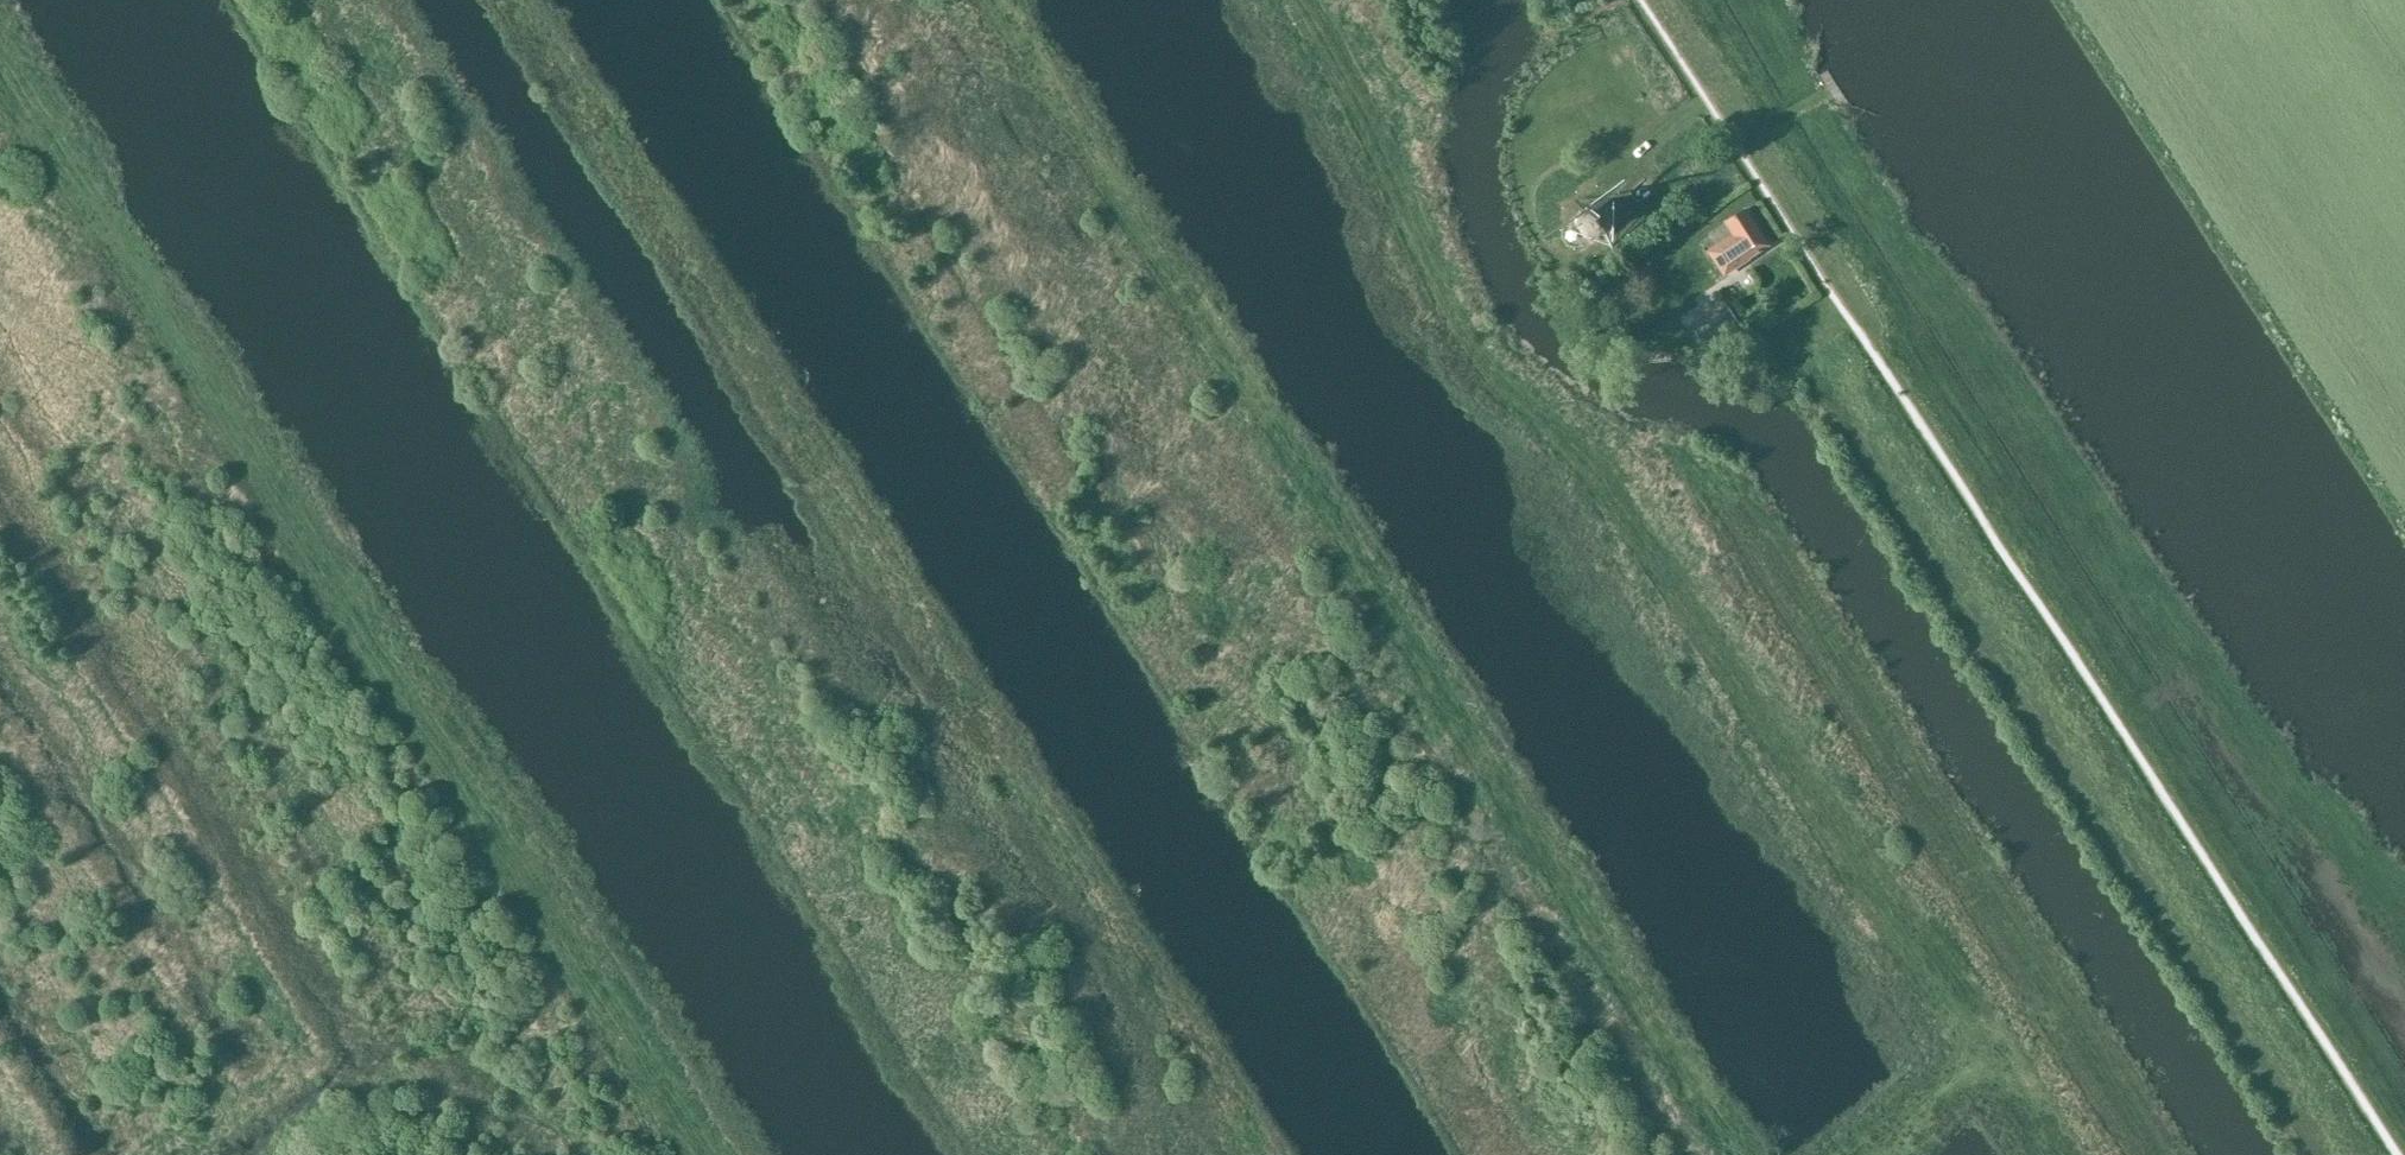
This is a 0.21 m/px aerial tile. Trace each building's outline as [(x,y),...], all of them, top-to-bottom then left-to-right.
[(1584,222),(1598,235),(1611,222),(1598,209),(1584,222)] [(1724,275),(1768,247),(1745,211),(1725,224),(1734,237),(1709,252),(1724,275)] [(1696,332),(1711,353),(1744,330),(1728,308),(1696,332)]
